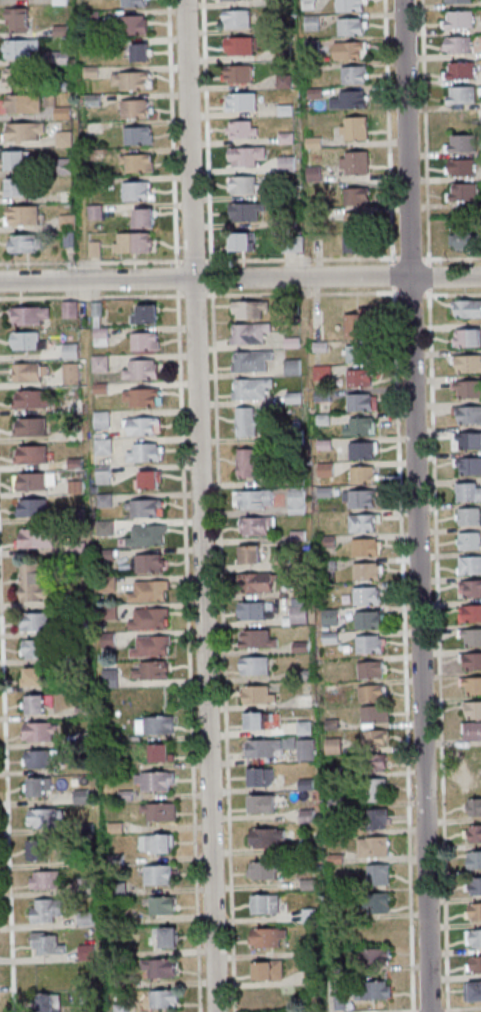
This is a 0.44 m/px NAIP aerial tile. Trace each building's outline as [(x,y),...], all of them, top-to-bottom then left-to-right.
[(337,10),(367,10),(367,0),(337,0),(337,10)] [(29,32),(29,8),(7,8),(7,32),(29,32)] [(251,10),(224,10),(224,28),(251,28),(251,10)] [(474,28),(474,10),(446,10),(446,28),(474,28)] [(149,15),(123,15),(123,34),(149,34),(149,15)] [(339,17),(339,35),(368,34),(367,17),(339,17)] [(473,36),(444,36),(444,54),(473,54),(473,36)] [(225,38),(225,56),(254,56),(254,38),(225,38)] [(4,58),(32,58),(32,50),(40,50),(40,39),(4,39),(4,58)] [(367,59),(367,42),(336,42),(336,59),(367,59)] [(133,61),(152,61),(152,44),(133,44),(133,61)] [(70,62),(70,53),(45,53),(45,62),(70,62)] [(476,62),(447,62),(447,80),(476,80),(476,62)] [(342,83),(367,84),(368,66),(343,66),(342,83)] [(254,67),(224,67),(224,84),(254,84),(254,67)] [(4,85),(26,85),(26,68),(4,68),(4,85)] [(152,89),(152,72),(113,72),(113,90),(152,89)] [(471,88),(451,88),(451,103),(471,103),(471,88)] [(369,108),(369,90),(340,90),(340,100),(331,100),(331,108),(369,108)] [(227,112),(259,112),(259,94),(227,94),(227,112)] [(41,95),(4,95),(4,113),(41,113),(41,95)] [(150,100),(122,100),(122,118),(150,118),(150,100)] [(342,141),(369,141),(369,117),(342,117),(342,141)] [(229,122),(230,140),(258,139),(257,121),(229,122)] [(43,123),(5,123),(5,141),(43,141),(43,123)] [(125,145),(153,145),(153,127),(125,127),(125,145)] [(72,133),(58,133),(58,146),(72,146),(72,133)] [(449,152),(477,152),(477,135),(449,135),(449,152)] [(267,159),(267,149),(229,149),(229,168),(259,168),(259,159),(267,159)] [(6,151),(6,169),(27,169),(27,151),(6,151)] [(370,152),(342,152),(342,176),(370,176),(370,152)] [(155,173),(155,155),(122,155),(122,173),(155,173)] [(294,159),(282,159),(282,172),(294,172),(294,159)] [(476,159),(449,159),(449,176),(476,176),(476,159)] [(259,177),(230,177),(230,195),(259,195),(259,177)] [(27,178),(7,178),(7,196),(27,196),(27,178)] [(123,182),(123,200),(153,199),(153,182),(123,182)] [(479,183),(451,183),(451,201),(479,201),(479,183)] [(345,188),(345,205),(370,205),(370,188),(345,188)] [(231,222),(263,222),(263,204),(231,204),(231,222)] [(6,225),(43,225),(43,205),(6,205),(6,225)] [(155,208),(134,208),(134,228),(155,228),(155,208)] [(369,212),(346,212),(346,230),(369,230),(369,212)] [(480,230),(452,230),(452,250),(480,250),(480,230)] [(115,232),(115,252),(155,252),(155,232),(115,232)] [(257,251),(257,232),(231,232),(231,251),(257,251)] [(42,234),(10,234),(10,252),(42,252),(42,234)] [(369,234),(344,234),(344,252),(369,252),(369,234)] [(64,317),(79,317),(79,301),(64,301),(64,317)] [(233,320),(269,320),(269,301),(233,301),(233,320)] [(454,301),(454,318),(480,318),(480,301),(454,301)] [(158,304),(139,304),(139,312),(132,312),(132,324),(158,324),(158,304)] [(10,306),(10,324),(51,324),(51,306),(10,306)] [(348,338),(370,338),(370,313),(348,313),(348,338)] [(232,344),(265,344),(265,324),(232,324),(232,344)] [(109,327),(94,327),(94,346),(109,346),(109,327)] [(454,348),(480,348),(480,330),(454,330),(454,348)] [(46,331),(12,331),(12,350),(46,350),(46,331)] [(131,332),(131,352),(161,352),(161,332),(131,332)] [(64,343),(64,358),(80,358),(80,343),(64,343)] [(369,347),(347,347),(347,361),(369,361),(369,347)] [(268,373),(268,362),(273,362),(273,352),(233,352),(233,373),(268,373)] [(109,355),(93,355),(93,372),(109,371),(109,355)] [(455,357),(455,375),(480,375),(480,357),(455,357)] [(131,369),(123,369),(123,380),(159,380),(159,360),(131,360),(131,369)] [(48,381),(48,363),(13,363),(13,381),(48,381)] [(64,363),(64,384),(80,384),(80,363),(64,363)] [(347,370),(347,386),(374,386),(374,370),(347,370)] [(234,381),(234,402),(271,402),(271,381),(234,381)] [(454,382),(454,400),(480,400),(480,382),(454,382)] [(124,407),(161,407),(161,389),(124,389),(124,407)] [(51,408),(51,390),(15,390),(15,408),(51,408)] [(348,410),(378,410),(378,393),(348,393),(348,410)] [(455,407),(455,424),(480,424),(480,407),(455,407)] [(237,438),(256,438),(256,408),(237,408),(237,438)] [(95,428),(111,428),(111,411),(95,411),(95,428)] [(161,434),(161,417),(126,417),(126,434),(161,434)] [(345,435),(377,435),(377,417),(345,417),(345,435)] [(15,418),(15,436),(48,436),(48,418),(15,418)] [(453,432),(453,449),(480,449),(480,432),(453,432)] [(95,455),(112,455),(112,438),(95,438),(95,455)] [(350,442),(350,460),(378,460),(378,442),(350,442)] [(162,461),(162,444),(128,444),(128,461),(162,461)] [(48,446),(16,446),(16,464),(48,464),(48,446)] [(265,463),(256,463),(256,451),(238,451),(238,478),(265,478),(265,463)] [(457,457),(457,475),(480,475),(480,457),(457,457)] [(375,467),(351,467),(351,484),(375,484),(375,467)] [(136,470),(136,488),(162,489),(162,471),(136,470)] [(56,490),(56,474),(18,474),(18,490),(56,490)] [(480,502),(480,483),(457,483),(457,502),(480,502)] [(377,509),(377,491),(346,491),(346,509),(377,509)] [(273,492),(235,492),(235,509),(273,509),(273,492)] [(18,516),(49,516),(49,499),(18,499),(18,516)] [(163,500),(128,500),(128,517),(163,517),(163,500)] [(458,508),(458,526),(480,526),(480,508),(458,508)] [(350,515),(350,533),(378,533),(378,515),(350,515)] [(241,536),(270,536),(270,518),(241,518),(241,536)] [(166,546),(166,526),(133,526),(133,536),(128,536),(128,546),(166,546)] [(20,529),(20,549),(54,549),(54,529),(20,529)] [(458,550),(480,550),(480,532),(458,532),(458,550)] [(381,540),(353,540),(353,557),(381,557),(381,540)] [(240,546),(240,565),(260,565),(260,546),(240,546)] [(136,555),(136,574),(164,574),(164,555),(136,555)] [(459,574),(480,574),(480,557),(459,557),(459,574)] [(22,602),(51,602),(51,587),(42,587),(42,564),(21,564),(22,602)] [(354,564),(354,582),(382,582),(382,564),(354,564)] [(274,593),(274,575),(242,575),(242,593),(274,593)] [(458,581),(458,597),(480,597),(480,581),(458,581)] [(131,603),(169,603),(169,582),(131,582),(131,603)] [(354,588),(354,606),(381,606),(381,588),(354,588)] [(265,603),(239,603),(239,621),(265,621),(265,603)] [(459,605),(459,622),(480,622),(480,605),(459,605)] [(291,608),(291,624),(308,624),(308,608),(291,608)] [(169,609),(135,609),(135,620),(129,620),(129,630),(169,630),(169,609)] [(339,626),(339,610),(324,610),(324,626),(339,626)] [(383,629),(383,612),(356,612),(356,629),(383,629)] [(50,613),(21,613),(21,632),(50,632),(50,613)] [(460,630),(460,646),(480,646),(480,630),(460,630)] [(277,638),(271,638),(271,631),(241,631),(241,649),(277,649),(277,638)] [(171,636),(138,636),(138,648),(131,648),(131,658),(171,658),(171,636)] [(356,653),(386,653),(386,636),(356,636),(356,653)] [(48,639),(22,639),(22,658),(48,658),(48,639)] [(463,671),(480,671),(480,654),(463,654),(463,671)] [(270,658),(241,658),(241,676),(270,676),(270,658)] [(386,678),(386,661),(359,661),(359,678),(386,678)] [(169,662),(140,662),(140,670),(133,670),(133,680),(169,680),(169,662)] [(46,686),(46,667),(24,667),(24,686),(46,686)] [(462,679),(462,696),(480,696),(480,679),(462,679)] [(387,685),(359,685),(359,702),(387,702),(387,685)] [(276,705),(276,694),(270,694),(270,687),(243,687),(243,705),(276,705)] [(26,695),(26,714),(46,714),(45,694),(26,695)] [(465,703),(465,720),(480,720),(480,703),(465,703)] [(389,707),(362,707),(362,725),(389,725),(389,707)] [(245,713),(245,731),(265,731),(265,713),(245,713)] [(174,735),(174,716),(136,716),(136,735),(174,735)] [(24,741),(56,741),(56,722),(24,722),(24,741)] [(464,741),(480,741),(480,723),(464,723),(464,741)] [(389,731),(363,731),(363,747),(389,747),(389,731)] [(265,740),(246,740),(246,758),(265,758),(265,740)] [(329,751),(341,751),(340,740),(328,741),(329,751)] [(150,762),(172,762),(172,744),(150,744),(150,762)] [(298,761),(314,760),(314,745),(297,745),(298,761)] [(24,751),(24,767),(56,767),(56,751),(24,751)] [(388,772),(388,755),(366,755),(366,772),(388,772)] [(248,786),(273,786),(273,768),(248,768),(248,786)] [(136,792),(175,792),(175,773),(136,773),(136,792)] [(480,791),(480,775),(468,775),(468,791),(480,791)] [(28,796),(48,796),(48,777),(28,777),(28,796)] [(300,789),(313,789),(312,780),(300,781),(300,789)] [(369,780),(369,802),(388,802),(388,780),(369,780)] [(276,812),(276,794),(249,794),(249,812),(276,812)] [(480,815),(480,798),(468,798),(468,815),(480,815)] [(144,821),(177,821),(177,804),(144,804),(144,821)] [(28,829),(59,829),(59,809),(28,809),(28,829)] [(369,810),(369,828),(389,828),(389,810),(369,810)] [(312,821),(312,812),(302,811),(301,821),(312,821)] [(468,824),(468,842),(480,842),(480,824),(468,824)] [(284,828),(251,828),(251,846),(284,846),(284,828)] [(142,853),(174,853),(174,836),(142,836),(142,853)] [(359,857),(389,857),(389,837),(359,837),(359,857)] [(29,861),(46,861),(46,840),(29,840),(29,861)] [(480,868),(480,850),(468,850),(468,868),(480,868)] [(281,862),(249,862),(249,879),(281,879),(281,862)] [(390,864),(368,864),(368,885),(390,885),(390,864)] [(144,866),(144,886),(173,886),(173,866),(144,866)] [(60,889),(60,871),(31,871),(31,889),(60,889)] [(470,895),(480,895),(480,878),(470,878),(470,895)] [(391,892),(370,892),(370,913),(391,913),(391,892)] [(279,894),(253,894),(253,913),(279,913),(279,894)] [(32,898),(32,921),(62,921),(62,898),(32,898)] [(176,898),(149,898),(149,915),(176,915),(176,898)] [(467,920),(480,920),(480,903),(467,903),(467,920)] [(78,925),(94,925),(94,912),(78,912),(78,925)] [(252,927),(252,946),(279,946),(279,938),(287,938),(287,927),(252,927)] [(178,948),(178,928),(152,928),(152,938),(160,938),(160,948),(178,948)] [(467,946),(480,946),(480,929),(467,929),(467,946)] [(33,932),(33,954),(65,954),(65,942),(57,942),(57,932),(33,932)] [(81,959),(95,959),(95,945),(81,945),(81,959)] [(391,948),(364,948),(364,965),(391,965),(391,948)] [(480,973),(480,956),(468,956),(468,973),(480,973)] [(177,959),(146,959),(146,978),(177,978),(177,959)] [(254,961),(254,981),(284,981),(284,961),(254,961)] [(391,999),(391,981),(355,981),(355,999),(391,999)] [(466,982),(466,1001),(480,1001),(480,982),(466,982)] [(150,990),(150,1008),(179,1008),(179,990),(150,990)] [(35,993),(35,1011),(56,1011),(56,993),(35,993)]
